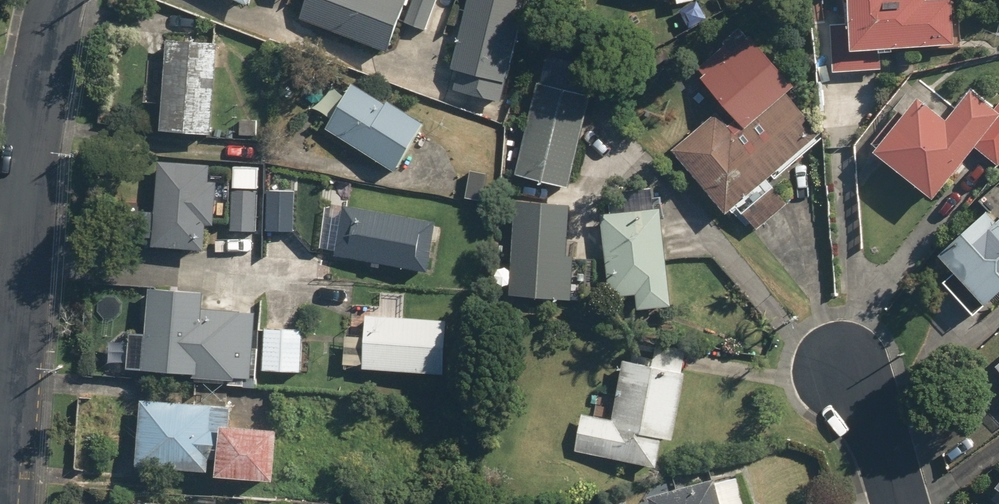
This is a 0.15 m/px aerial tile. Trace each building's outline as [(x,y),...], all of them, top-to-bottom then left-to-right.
[(408,0),(309,0),(304,12),(394,49),(405,21),(428,30),(440,0),(415,0),(414,2),(408,0)] [(453,85),(511,96),(530,0),(469,0),(453,85)] [(846,18),(832,18),(832,71),(886,71),(886,43),(958,43),(958,0),(846,0),(846,18)] [(727,41),(734,48),(705,76),(726,98),(676,147),(737,208),(741,204),(762,226),(790,199),(774,184),(828,130),(793,94),(803,84),(751,31),(744,24),(727,41)] [(223,39),(172,35),(165,127),(216,131),(223,39)] [(318,106),(334,115),(329,124),(401,168),(429,122),(357,78),(349,92),(332,82),(318,106)] [(598,92),(541,78),(519,171),(576,185),(598,92)] [(922,94),(878,145),(941,197),(977,145),(998,164),(998,103),(997,105),(972,84),(946,114),(922,94)] [(215,158),(159,155),(155,240),(208,243),(209,222),(220,222),(223,176),(214,175),(215,158)] [(269,169),(269,186),(269,227),(299,228),(299,190),(288,190),(288,170),(269,169)] [(261,187),(237,185),(234,226),(258,228),(261,187)] [(572,253),(575,200),(518,196),(512,293),(581,297),(584,254),(572,253)] [(668,202),(605,208),(613,290),(639,288),(640,307),(679,303),(668,202)] [(346,203),(346,207),(328,206),(324,247),(338,249),(337,254),(439,265),(444,213),(346,203)] [(993,299),(996,302),(998,299),(998,215),(992,207),(944,252),(959,268),(948,278),(979,312),(993,299)] [(258,309),(210,306),(211,289),(152,286),(149,328),(131,327),(129,367),(254,375),(258,309)] [(370,332),(348,331),(347,362),(366,362),(366,366),(453,369),(455,313),(371,311),(370,332)] [(308,327),(265,326),(264,368),(307,368),(308,327)] [(666,458),(667,437),(668,433),(685,435),(688,390),(690,390),(692,365),(688,365),(690,344),(656,342),(655,358),(627,356),(624,391),(620,391),(618,417),(613,417),(614,399),(597,398),(596,412),(582,411),(579,452),(666,458)] [(236,399),(142,396),(140,464),(212,466),(212,456),(223,456),(222,472),(282,474),(284,424),(235,423),(236,399)] [(721,480),(719,475),(651,500),(653,503),(751,503),(739,473),(721,480)]
